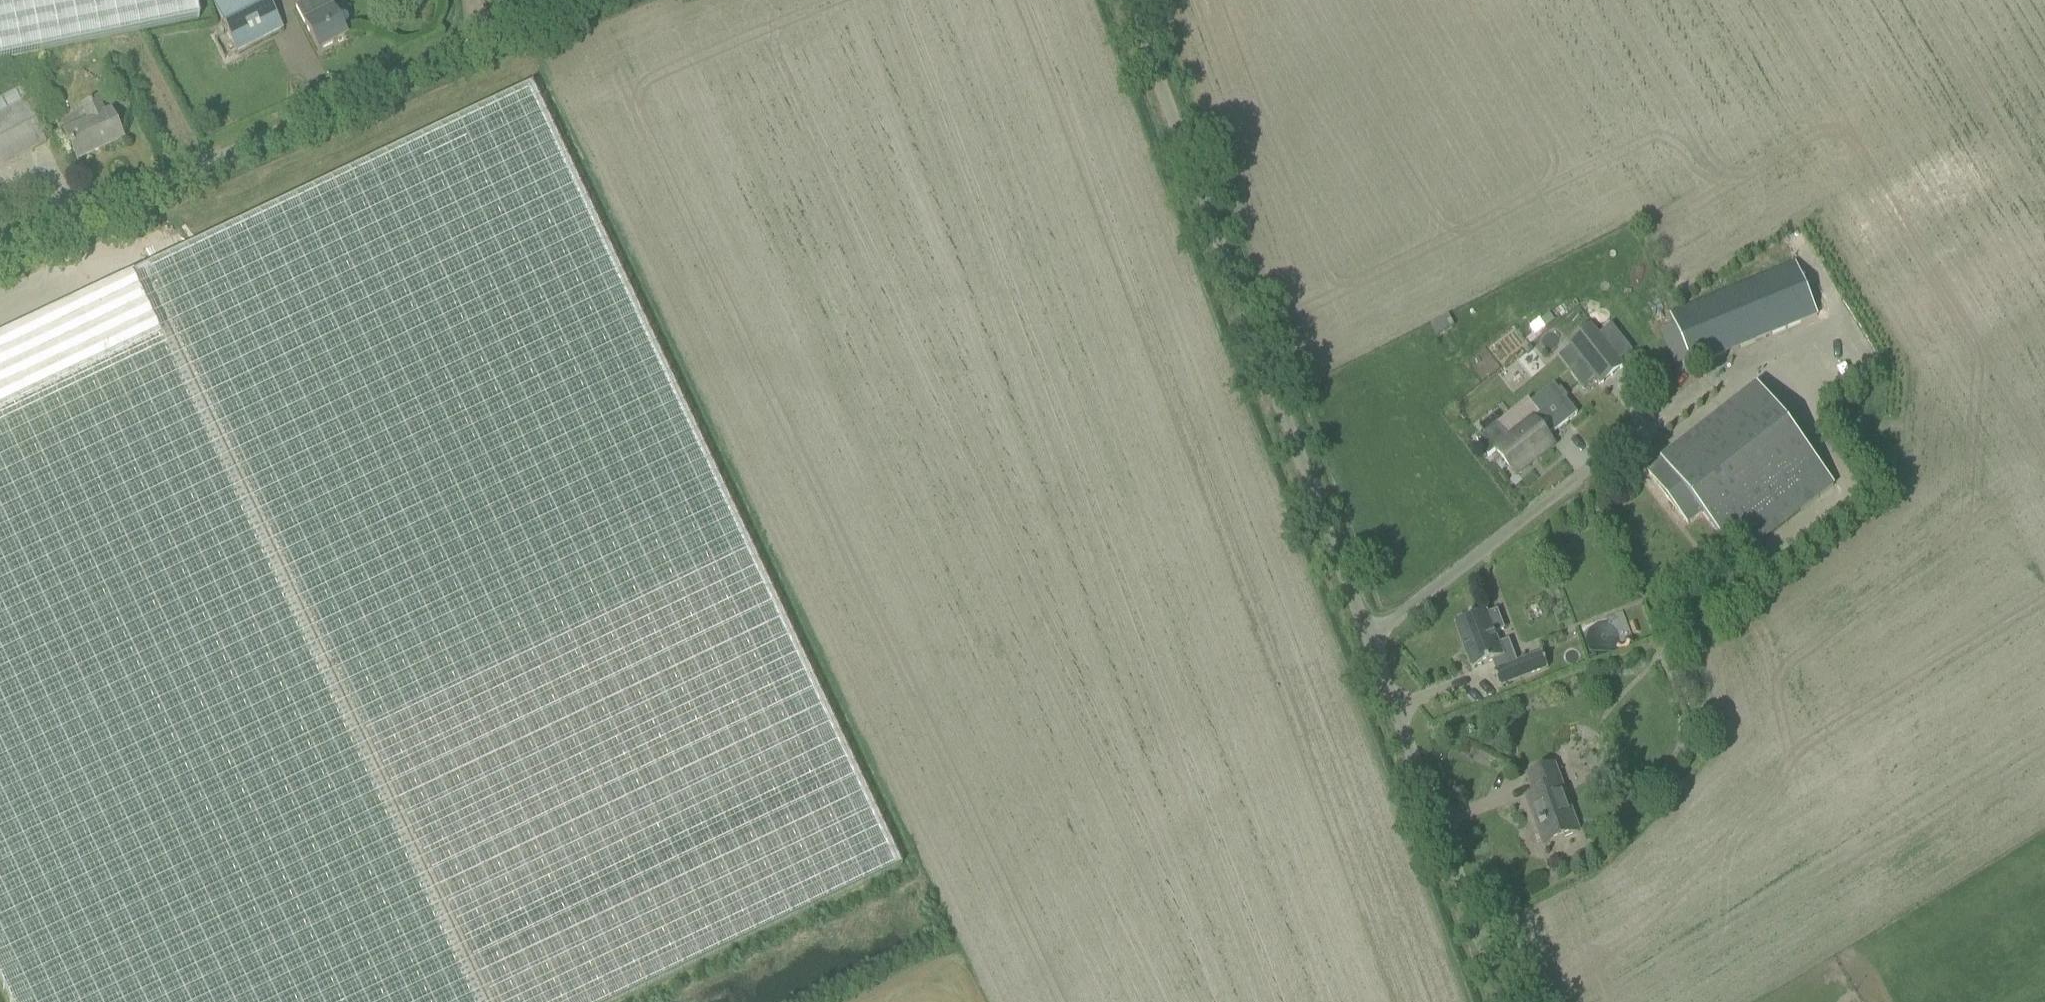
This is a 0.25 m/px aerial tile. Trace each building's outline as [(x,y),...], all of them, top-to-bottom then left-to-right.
[(201,16),(197,0),(0,0),(0,58),(201,16)] [(238,52),(283,29),(268,0),(212,0),(238,52)] [(295,8),(318,51),(346,36),(329,5),(339,0),(308,0),(309,1),(295,8)] [(10,1001),(615,1001),(901,867),(530,85),(0,335),(0,982),(10,1001)] [(47,90),(0,114),(0,163),(48,140),(40,124),(59,115),(47,90)] [(64,132),(77,159),(122,138),(109,111),(104,114),(97,100),(82,106),(89,121),(64,132)] [(1727,354),(1792,329),(1818,318),(1795,263),(1671,314),(1675,323),(1692,368),(1713,360),(1714,363),(1728,357),(1727,354)] [(1538,324),(1543,330),(1553,322),(1548,316),(1538,324)] [(1584,391),(1598,380),(1602,384),(1623,368),(1618,363),(1631,352),(1611,326),(1598,336),(1590,327),(1569,343),(1584,363),(1570,374),(1584,391)] [(1488,457),(1497,450),(1514,474),(1552,446),(1546,438),(1578,414),(1565,398),(1554,385),(1531,403),(1539,415),(1508,440),(1497,426),(1486,434),(1485,434),(1484,434),(1484,435),(1477,441),(1488,456),(1487,456),(1488,457)] [(1757,388),(1648,473),(1689,525),(1702,515),(1723,543),(1739,530),(1751,547),(1832,484),(1819,468),(1757,388)] [(1517,662),(1514,654),(1509,640),(1500,643),(1497,634),(1505,630),(1497,610),(1488,613),(1488,612),(1453,624),(1471,670),(1491,663),(1500,688),(1548,670),(1542,652),(1517,662)] [(1578,832),(1554,767),(1528,777),(1535,795),(1526,798),(1544,845),(1578,832)]
